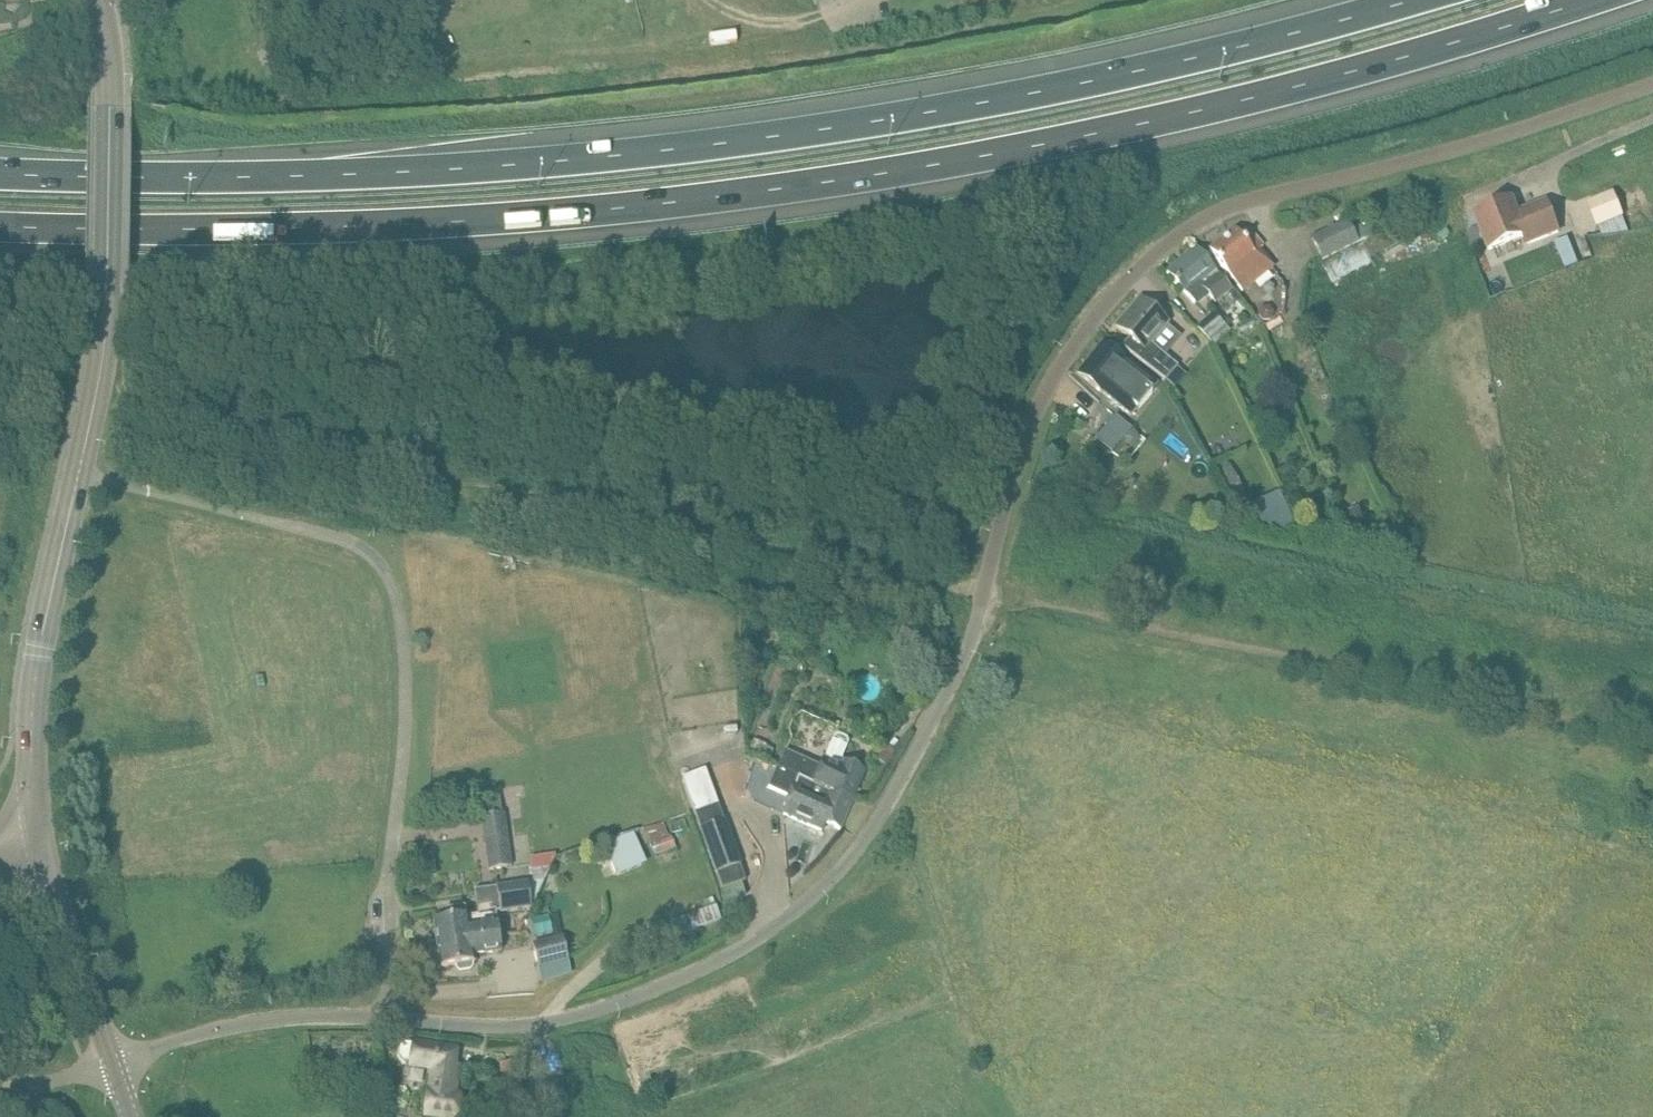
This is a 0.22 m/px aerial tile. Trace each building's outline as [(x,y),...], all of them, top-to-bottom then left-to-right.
[(1603,235),(1631,228),(1622,189),(1593,196),(1603,235)] [(1528,242),(1538,239),(1559,230),(1547,199),(1518,211),(1512,197),(1475,212),(1489,249),(1525,234),(1528,242)] [(1373,235),(1359,242),(1368,258),(1421,232),(1413,215),(1373,235)] [(1359,242),(1373,235),(1367,222),(1351,229),(1347,221),(1313,238),(1323,259),(1359,242)] [(1277,264),(1263,247),(1248,228),(1240,234),(1236,229),(1209,250),(1223,268),(1243,292),(1277,264)] [(1559,247),(1558,248),(1565,267),(1579,262),(1571,243),(1559,247)] [(1196,247),(1167,271),(1183,289),(1186,292),(1196,304),(1203,313),(1214,304),(1231,291),(1218,275),(1210,265),(1196,247)] [(1133,305),(1116,325),(1130,338),(1122,346),(1124,348),(1131,352),(1147,366),(1163,380),(1164,380),(1165,379),(1172,385),(1182,373),(1176,367),(1176,366),(1150,343),(1168,322),(1157,312),(1140,297),(1137,300),(1136,299),(1132,304),(1133,305)] [(1213,347),(1230,332),(1213,312),(1196,327),(1213,347)] [(1103,342),(1079,372),(1096,386),(1103,392),(1133,416),(1157,386),(1103,342)] [(1115,415),(1095,439),(1111,453),(1123,438),(1114,430),(1122,421),(1115,415)] [(1234,505),(1247,498),(1226,458),(1213,465),(1234,505)] [(784,751),(777,767),(801,777),(853,799),(865,770),(848,763),(845,761),(844,764),(841,763),(850,742),(848,738),(841,734),(836,736),(827,756),(823,768),(786,752),(784,751)] [(766,745),(753,739),(747,753),(760,759),(766,745)] [(840,829),(853,799),(801,777),(776,768),(768,788),(791,798),(784,814),(822,831),(826,822),(840,829)] [(717,805),(696,813),(722,887),(744,879),(717,805)] [(450,830),(432,834),(439,868),(474,860),(475,866),(500,860),(496,833),(507,831),(504,813),(449,824),(450,830)] [(634,832),(603,842),(608,855),(616,875),(642,865),(647,862),(634,832)] [(556,851),(532,853),(534,867),(557,865),(556,851)] [(434,920),(437,944),(500,935),(496,911),(531,906),(550,867),(532,869),(534,883),(474,891),(478,914),(466,916),(465,906),(446,908),(447,918),(434,920)] [(721,908),(687,918),(670,924),(675,938),(725,922),(721,908)] [(502,950),(500,935),(437,944),(440,967),(456,964),(457,968),(460,971),(471,969),(473,966),(473,962),(476,962),(475,954),(502,950)] [(569,960),(563,937),(532,946),(538,968),(569,960)] [(458,1116),(462,1094),(456,1093),(460,1066),(455,1065),(458,1047),(414,1040),(410,1066),(432,1070),(429,1089),(428,1089),(424,1115),(438,1116),(458,1116)] [(523,1105),(521,1082),(519,1060),(501,1061),(505,1107),(523,1105)] [(530,1078),(529,1103),(545,1104),(546,1079),(530,1078)]
